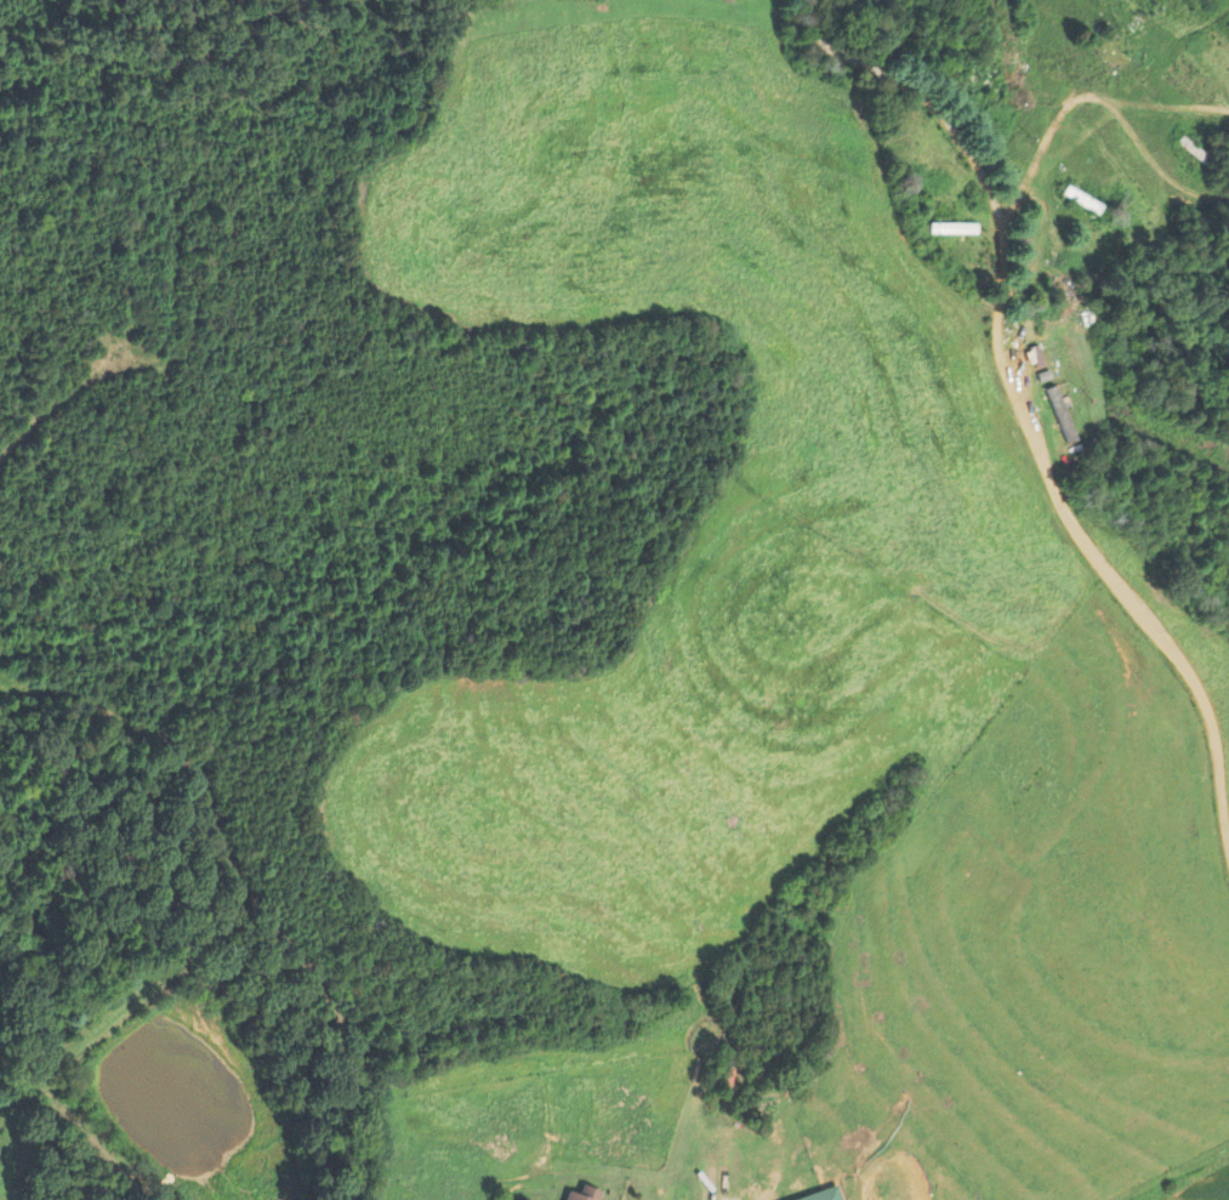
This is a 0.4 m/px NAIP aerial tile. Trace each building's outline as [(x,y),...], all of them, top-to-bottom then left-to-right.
[(1175,142),(1201,166),(1207,159),(1181,135),(1175,142)] [(1060,195),(1094,217),(1102,205),(1068,183),(1060,195)] [(976,235),(976,221),(929,221),(929,235),(976,235)] [(1035,375),(1061,368),(1056,346),(1029,353),(1035,375)] [(601,1192),(582,1185),(578,1195),(567,1191),(564,1199),(598,1199),(601,1192)]
